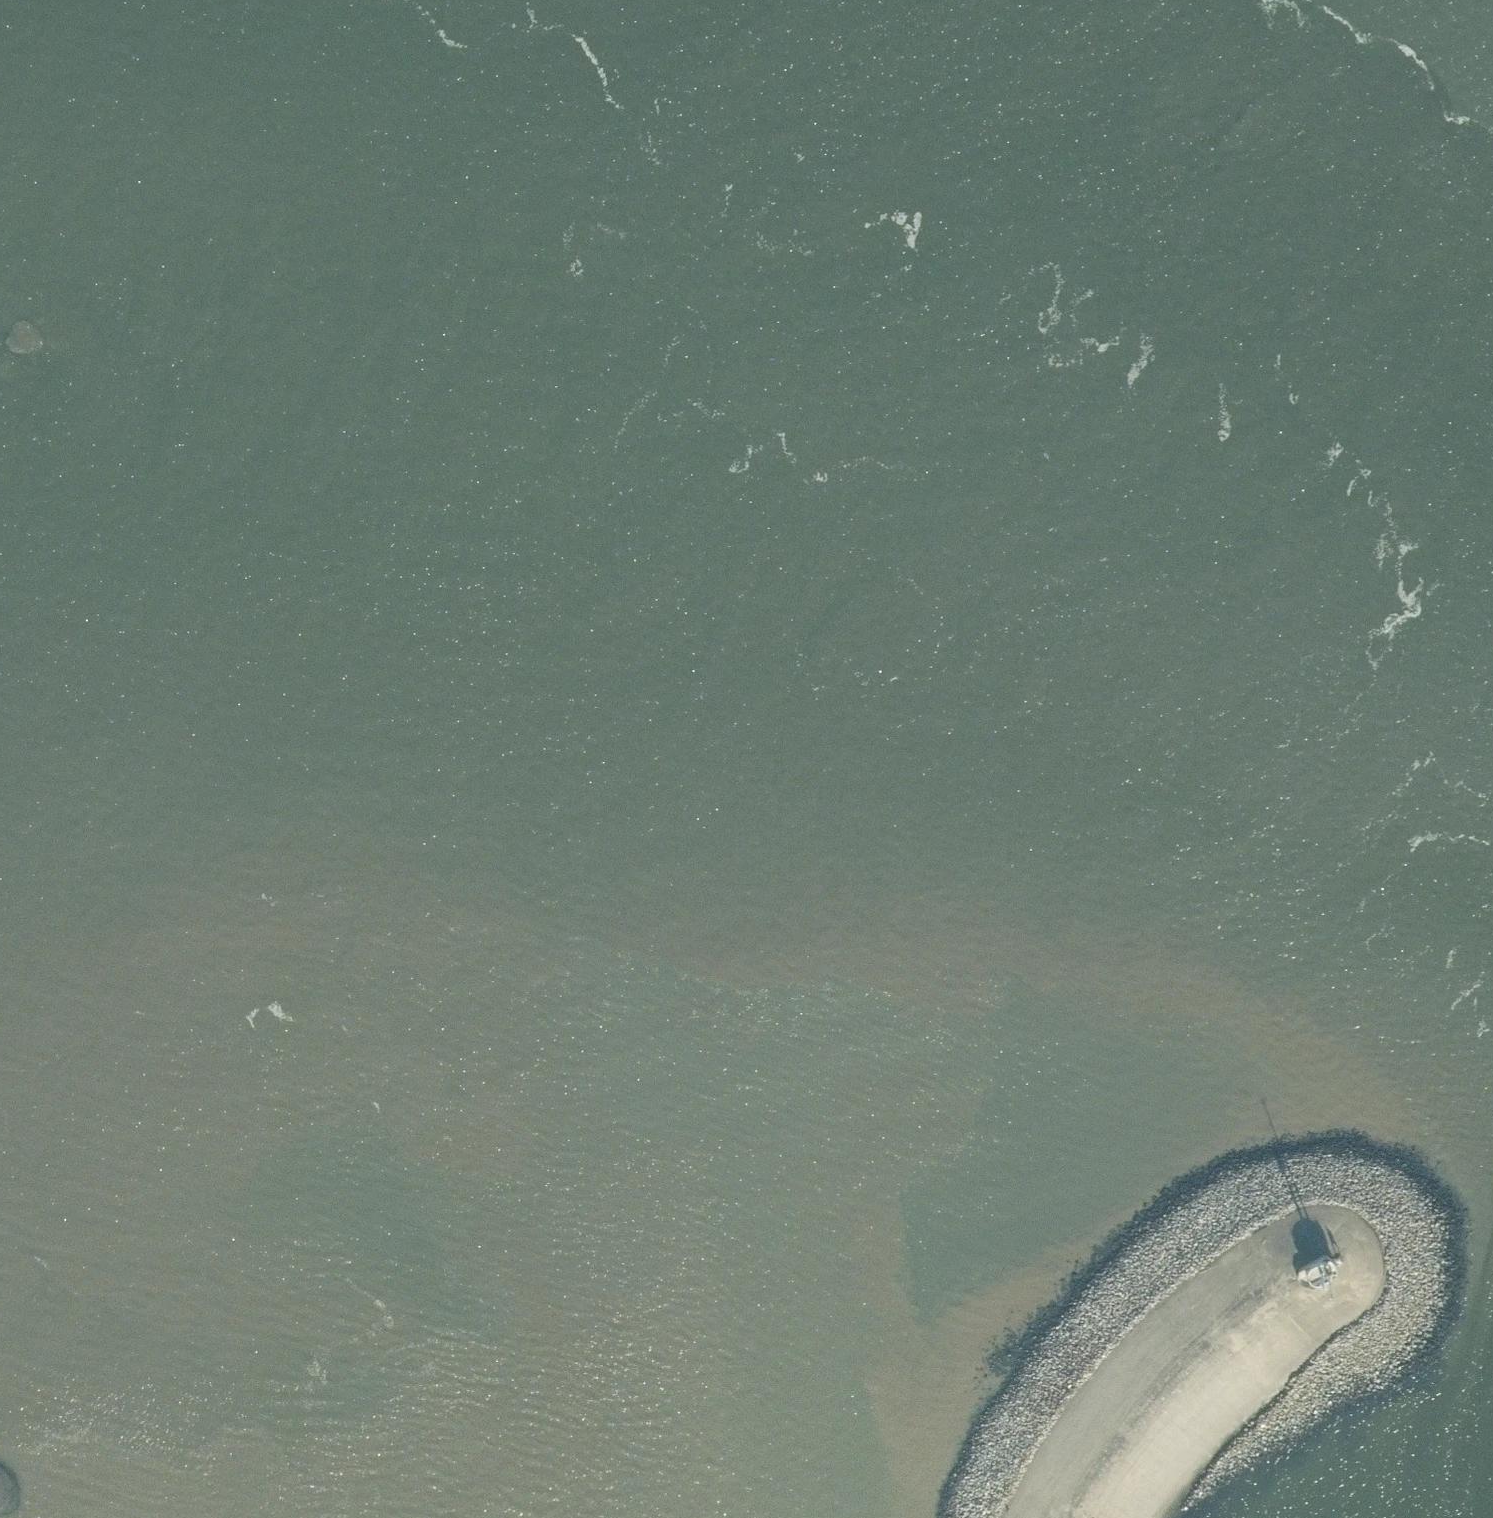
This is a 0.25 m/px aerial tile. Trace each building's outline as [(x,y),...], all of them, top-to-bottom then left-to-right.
[(1318,1257),(1313,1260),(1310,1263),(1308,1266),(1308,1270),(1309,1274),(1312,1277),(1315,1279),(1319,1279),(1323,1277),(1328,1275),(1331,1272),(1333,1269),(1333,1265),(1332,1261),(1329,1258),(1326,1256),(1322,1256),(1318,1257)]
